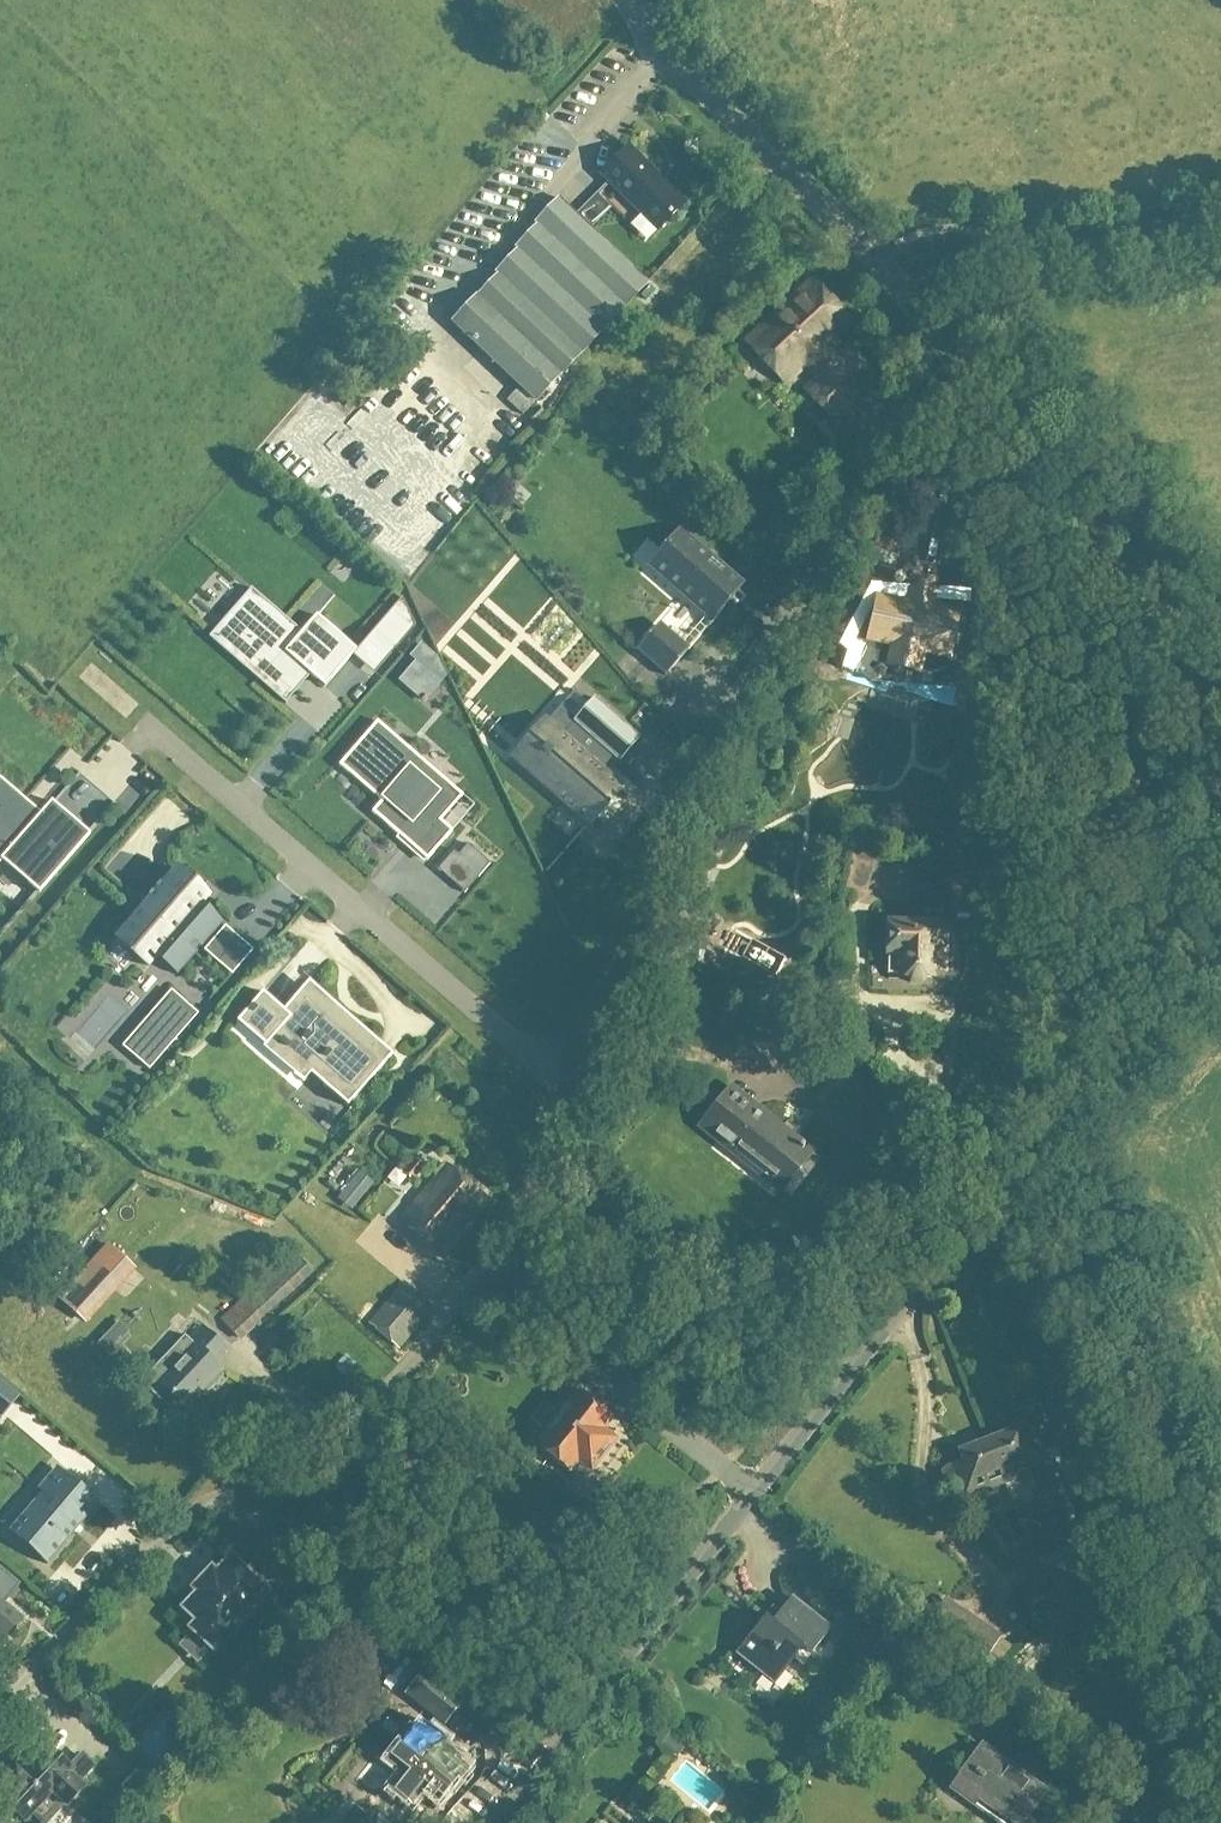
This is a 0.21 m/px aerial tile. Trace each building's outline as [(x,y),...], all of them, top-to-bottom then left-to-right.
[(684,202),(628,146),(601,173),(657,229),(684,202)] [(533,399),(646,281),(590,227),(609,207),(595,193),(576,214),(558,197),(534,223),(536,225),(514,249),(515,250),(495,272),(497,274),(451,321),(533,399)] [(836,423),(880,381),(848,348),(837,358),(826,346),(852,322),(811,280),(746,343),(786,385),(806,366),(817,378),(804,390),(836,423)] [(514,392),(506,401),(523,416),(531,408),(514,392)] [(472,463),(456,483),(467,491),(483,471),(472,463)] [(645,566),(711,623),(745,583),(680,526),(645,566)] [(953,676),(963,599),(932,597),(932,590),(910,588),(910,594),(875,592),(849,643),(860,647),(853,666),(870,679),(886,655),(953,676)] [(395,649),(414,627),(400,597),(373,631),(395,649)] [(213,631),(209,636),(285,703),(291,697),(286,693),(307,671),(311,674),(325,686),(352,655),(356,650),(316,615),(302,632),(296,627),(293,631),(259,601),(224,640),(213,631)] [(657,624),(635,650),(665,675),(687,650),(657,624)] [(531,768),(529,770),(590,823),(591,822),(589,820),(618,787),(620,789),(621,788),(601,770),(613,757),(619,762),(641,738),(594,697),(588,703),(587,704),(574,720),(574,719),(573,720),(573,721),(560,736),(560,735),(558,737),(559,737),(548,750),(546,749),(541,754),(543,756),(532,769),(531,768)] [(411,769),(420,758),(377,720),(353,748),(339,764),(381,801),(372,812),(393,830),(427,860),(453,831),(441,820),(453,806),(411,769)] [(115,731),(115,745),(133,745),(133,731),(115,731)] [(39,891),(88,835),(51,803),(42,813),(0,777),(0,857),(39,891)] [(64,792),(88,814),(102,799),(77,777),(64,792)] [(469,845),(460,855),(482,875),(492,865),(469,845)] [(854,854),(847,891),(867,895),(874,858),(854,854)] [(558,882),(577,882),(577,858),(557,858),(558,882)] [(952,908),(954,865),(922,864),(920,907),(952,908)] [(175,869),(117,935),(150,965),(158,956),(178,974),(222,923),(200,904),(194,898),(200,890),(175,869)] [(947,970),(948,939),(952,939),(952,923),(889,921),(888,954),(890,955),(889,972),(901,972),(901,976),(910,976),(912,982),(922,983),(925,977),(933,977),(933,969),(947,970)] [(263,991),(237,1020),(266,1046),(265,1047),(303,1080),(309,1073),(313,1068),(326,1080),(322,1084),(347,1105),(373,1075),(351,1056),(364,1041),(372,1048),(374,1046),(379,1040),(310,980),(304,986),(284,1009),(263,991)] [(168,993),(122,1046),(149,1070),(188,1025),(178,1017),(186,1008),(168,993)] [(785,1184),(811,1154),(732,1089),(701,1125),(734,1152),(738,1146),(785,1184)] [(412,1179),(426,1164),(416,1156),(403,1171),(412,1179)] [(488,1196),(449,1163),(447,1165),(446,1164),(442,1164),(435,1172),(435,1176),(437,1177),(401,1219),(439,1252),(488,1196)] [(340,1167),(303,1211),(328,1233),(366,1189),(340,1167)] [(110,1245),(61,1299),(82,1319),(132,1265),(110,1245)] [(236,1341),(313,1268),(295,1249),(217,1322),(236,1341)] [(401,1345),(433,1307),(410,1287),(377,1325),(401,1345)] [(214,1362),(226,1348),(203,1326),(191,1339),(186,1334),(141,1382),(167,1407),(175,1398),(187,1408),(200,1394),(203,1397),(224,1375),(221,1372),(222,1370),(214,1362)] [(271,1330),(260,1340),(272,1352),(283,1342),(271,1330)] [(19,1395),(0,1379),(0,1417),(19,1395)] [(612,1439),(600,1429),(610,1415),(579,1391),(536,1447),(567,1471),(577,1458),(590,1468),(612,1439)] [(1044,1467),(1032,1434),(1021,1439),(1017,1429),(989,1439),(1005,1482),(1044,1467)] [(1005,1482),(989,1439),(958,1451),(962,1461),(952,1465),(948,1467),(941,1473),(947,1487),(953,1502),(1005,1482)] [(75,1531),(80,1525),(99,1502),(67,1474),(49,1495),(39,1486),(37,1488),(42,1492),(35,1500),(34,1500),(8,1530),(47,1563),(75,1531)] [(213,1648),(264,1593),(269,1598),(284,1583),(258,1558),(245,1572),(231,1559),(216,1574),(211,1570),(195,1588),(199,1592),(185,1608),(199,1621),(192,1628),(213,1648)] [(10,1575),(0,1566),(0,1587),(10,1575)] [(1049,1593),(1067,1586),(1060,1568),(1042,1575),(1049,1593)] [(1049,1593),(1042,1575),(1024,1582),(1030,1600),(1049,1593)] [(810,1656),(831,1629),(791,1597),(771,1622),(765,1618),(737,1654),(773,1682),(800,1648),(810,1656)] [(1002,1636),(982,1622),(948,1598),(930,1623),(984,1661),(1002,1636)] [(20,1618),(0,1601),(0,1642),(20,1618)] [(1053,1664),(1064,1666),(1069,1640),(1058,1638),(1053,1664)] [(461,1701),(424,1671),(406,1693),(444,1723),(461,1701)] [(118,1708),(107,1720),(120,1731),(130,1720),(118,1708)] [(448,1785),(465,1764),(441,1745),(445,1739),(435,1731),(431,1736),(418,1726),(404,1743),(403,1742),(402,1743),(402,1744),(389,1759),(388,1761),(369,1763),(357,1777),(372,1789),(391,1787),(393,1788),(412,1803),(423,1788),(437,1799),(440,1795),(444,1798),(452,1788),(448,1785)] [(671,1728),(662,1738),(675,1748),(683,1738),(671,1728)] [(983,1746),(953,1788),(1001,1822),(1022,1822),(1045,1791),(983,1746)] [(83,1787),(78,1782),(91,1767),(79,1756),(69,1768),(48,1748),(22,1776),(15,1770),(2,1784),(9,1790),(0,1799),(6,1804),(3,1807),(17,1819),(19,1816),(24,1821),(33,1812),(44,1822),(45,1822),(64,1803),(66,1805),(83,1787)]
